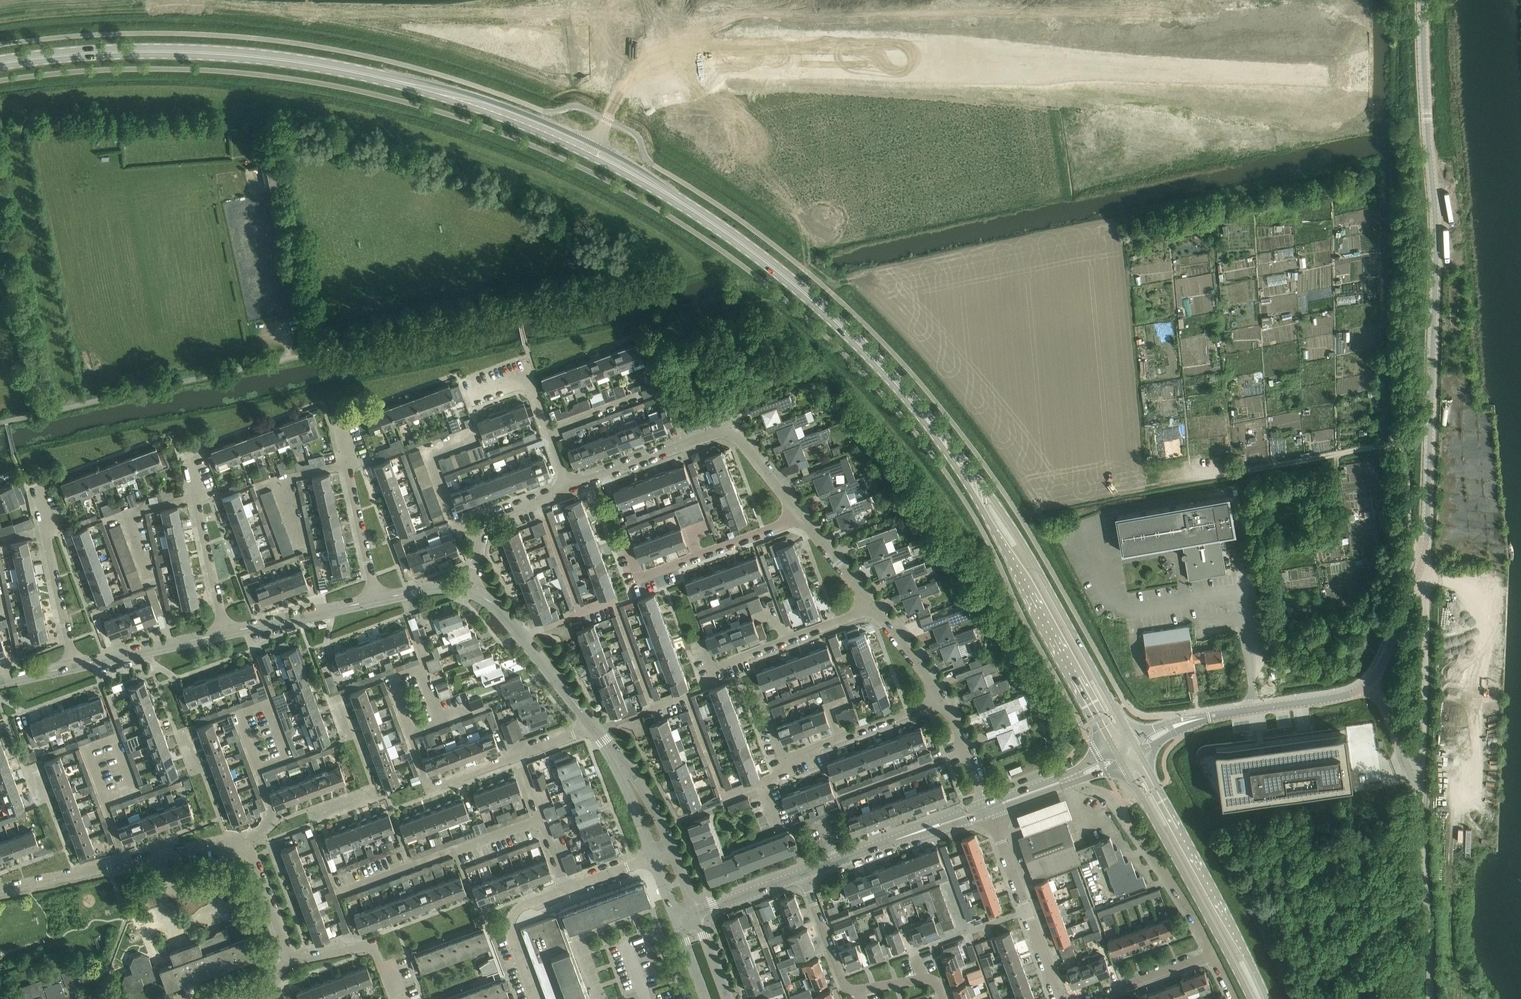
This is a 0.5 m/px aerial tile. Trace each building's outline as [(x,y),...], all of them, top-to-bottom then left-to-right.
[(266,190),(284,186),(278,162),(261,166),(266,190)] [(1381,276),(1372,276),(1373,289),(1382,289),(1381,276)] [(631,364),(634,363),(644,360),(637,342),(637,344),(626,348),(631,364)] [(619,369),(631,364),(626,348),(613,353),(619,369)] [(608,373),(619,369),(613,353),(602,357),(608,373)] [(596,377),(608,373),(602,357),(590,361),(596,377)] [(584,382),(596,377),(590,361),(578,366),(584,382)] [(572,386),(584,382),(578,366),(566,370),(572,386)] [(572,386),(566,370),(554,374),(560,390),(561,390),(563,396),(574,392),(572,386)] [(606,379),(617,375),(615,370),(604,375),(606,379)] [(560,390),(554,374),(543,378),(542,377),(548,395),(560,390)] [(617,398),(626,394),(622,383),(613,387),(616,393),(615,393),(617,398)] [(455,403),(452,394),(448,384),(448,385),(436,390),(442,406),(454,402),(455,403)] [(644,398),(647,396),(656,393),(653,386),(641,390),(644,398)] [(609,395),(607,388),(601,391),(605,402),(617,398),(615,393),(609,395)] [(430,410),(442,406),(436,390),(425,394),(430,410)] [(419,415),(430,410),(425,394),(413,398),(419,415)] [(783,421),(779,410),(794,405),(790,395),(759,406),(750,409),(752,415),(761,412),(766,427),(783,421)] [(407,419),(419,415),(413,398),(401,403),(407,419)] [(587,398),(578,402),(581,410),(590,407),(587,398)] [(567,409),(569,415),(581,410),(578,402),(573,403),(573,408),(573,409),(569,411),(568,409),(567,409)] [(395,423),(407,419),(401,403),(389,407),(395,423)] [(525,407),(524,403),(512,408),(518,424),(530,420),(530,419),(535,417),(531,405),(525,407)] [(656,435),(668,431),(667,427),(673,425),(666,406),(657,409),(659,416),(650,419),(656,435)] [(818,406),(812,408),(816,417),(822,415),(818,406)] [(384,427),(395,423),(389,407),(378,411),(384,427)] [(561,411),(560,407),(554,410),(557,419),(569,415),(567,409),(561,411)] [(506,428),(518,424),(512,408),(500,412),(506,428)] [(805,435),(802,425),(809,422),(809,421),(815,419),(812,410),(783,421),(766,427),(768,432),(777,429),(782,443),(805,435)] [(384,427),(378,411),(366,416),(365,414),(372,434),(372,433),(372,432),(384,427)] [(500,412),(495,414),(494,412),(488,414),(489,417),(494,433),(506,428),(500,412)] [(302,442),(307,440),(305,434),(312,432),(316,430),(313,423),(310,425),(306,414),(305,414),(306,416),(294,420),(300,436),(302,442)] [(466,423),(473,420),(471,415),(464,418),(466,423)] [(452,432),(461,429),(457,417),(448,421),(452,432)] [(489,417),(477,421),(483,437),(494,433),(489,417)] [(644,439),(656,435),(650,419),(638,423),(644,439)] [(300,436),(294,420),(282,425),(288,441),(290,447),(302,442),(300,436)] [(633,444),(644,439),(638,423),(627,428),(633,444)] [(276,445),(288,441),(282,425),(270,429),(276,445)] [(860,446),(874,439),(868,426),(861,429),(857,439),(860,446)] [(564,438),(574,434),(576,433),(575,430),(574,427),(562,431),(564,438)] [(621,448),(633,444),(627,428),(615,432),(621,448)] [(264,450),(276,445),(270,429),(258,433),(264,450)] [(802,447),(821,440),(818,430),(805,435),(782,443),(773,446),(775,452),(784,449),(789,464),(806,458),(802,447)] [(524,441),(527,440),(536,437),(534,431),(522,436),(523,437),(524,441)] [(609,452),(621,448),(615,432),(603,436),(609,452)] [(253,454),(264,450),(258,433),(247,438),(253,454)] [(566,442),(577,437),(576,433),(574,434),(564,438),(566,442)] [(598,457),(609,452),(603,436),(592,440),(598,457)] [(241,458),(253,454),(247,438),(235,442),(241,458)] [(586,461),(598,457),(592,440),(580,445),(586,461)] [(229,463),(241,458),(235,442),(223,446),(229,463)] [(481,444),(480,444),(475,446),(480,458),(485,455),(484,452),(482,445),(481,444)] [(574,465),(586,461),(580,445),(568,449),(574,465)] [(229,463),(223,446),(212,451),(211,449),(213,455),(207,457),(211,468),(217,466),(217,467),(229,463)] [(381,458),(390,455),(393,454),(392,449),(390,446),(378,450),(381,458)] [(474,460),(480,458),(475,446),(470,448),(474,460)] [(499,446),(488,450),(489,454),(501,450),(499,446)] [(157,452),(155,447),(155,448),(144,452),(150,469),(158,466),(160,470),(169,467),(163,450),(157,452)] [(411,460),(422,456),(419,448),(408,452),(411,460)] [(469,461),(474,460),(470,448),(465,450),(469,461)] [(464,463),(469,461),(465,450),(460,451),(464,463)] [(459,465),(464,463),(460,451),(455,453),(459,465)] [(710,469),(726,463),(721,451),(705,457),(710,469)] [(138,473),(150,469),(144,452),(132,457),(138,473)] [(453,467),(459,465),(455,453),(449,455),(453,467)] [(447,470),(452,468),(453,467),(449,455),(443,458),(447,470)] [(813,478),(818,492),(835,486),(832,476),(838,474),(846,471),(849,481),(856,478),(847,455),(841,458),(842,460),(812,472),(802,475),(805,481),(813,478)] [(320,465),(325,464),(323,456),(318,457),(319,461),(310,463),(311,467),(320,465)] [(413,466),(424,462),(422,456),(411,460),(413,466)] [(129,483),(135,481),(133,475),(138,473),(132,457),(120,461),(128,482),(129,482),(129,483)] [(442,471),(447,470),(443,458),(438,459),(442,471)] [(537,479),(550,474),(544,458),(531,463),(537,479)] [(378,477),(394,470),(389,459),(370,466),(371,470),(375,469),(378,477)] [(119,493),(124,491),(121,484),(128,482),(120,461),(109,466),(115,482),(117,487),(119,493)] [(286,471),(284,466),(282,461),(276,463),(280,474),(286,471)] [(299,470),(296,461),(292,467),(291,467),(290,465),(284,466),(286,471),(286,472),(299,470)] [(302,464),(296,461),(299,470),(311,467),(310,463),(302,464)] [(692,475),(696,474),(698,473),(693,461),(688,463),(691,473),(692,475)] [(415,472),(426,468),(424,462),(413,466),(415,472)] [(526,483),(537,479),(531,463),(520,467),(526,483)] [(714,480),(730,474),(726,463),(710,469),(714,480)] [(678,485),(681,484),(690,481),(684,464),(672,469),(678,485)] [(262,479),(268,477),(264,465),(258,467),(261,475),(262,479)] [(103,486),(115,482),(109,466),(97,470),(103,486)] [(514,487),(526,483),(520,467),(508,471),(514,487)] [(417,478),(428,473),(426,468),(415,472),(417,478)] [(667,489),(678,485),(672,469),(661,473),(667,489)] [(91,490),(103,486),(97,470),(85,474),(91,490)] [(382,489),(398,483),(394,470),(378,477),(382,489)] [(446,481),(447,480),(457,477),(456,475),(454,471),(443,475),(446,481)] [(503,491),(514,487),(508,471),(497,475),(503,491)] [(314,489),(331,485),(328,473),(311,476),(314,489)] [(419,483),(430,479),(428,473),(417,478),(419,483)] [(655,494),(667,489),(661,473),(649,477),(655,494)] [(81,499),(92,495),(91,491),(91,490),(85,474),(73,479),(81,499)] [(718,492),(727,489),(734,486),(730,474),(714,480),(718,492)] [(491,496),(503,491),(497,475),(485,479),(491,496)] [(866,488),(865,486),(867,486),(863,476),(856,478),(849,481),(835,486),(818,492),(820,498),(829,495),(834,509),(851,503),(847,493),(863,487),(863,489),(866,488)] [(644,498),(655,494),(649,477),(638,482),(644,498)] [(81,499),(73,479),(61,483),(61,482),(60,482),(67,500),(79,495),(81,500),(81,499)] [(421,489),(432,485),(430,479),(419,483),(421,489)] [(479,500),(491,496),(485,479),(473,484),(479,500)] [(0,488),(0,489),(6,506),(18,501),(19,503),(25,501),(17,480),(16,480),(17,482),(0,488)] [(631,502),(644,498),(638,482),(626,486),(631,502)] [(386,500),(402,494),(398,483),(382,489),(386,500)] [(467,504),(479,500),(473,484),(461,488),(467,504)] [(317,501),(334,498),(331,485),(314,489),(317,501)] [(423,494),(434,490),(432,485),(421,489),(423,494)] [(620,506),(629,503),(631,502),(626,486),(614,490),(620,506)] [(723,503),(739,497),(734,486),(727,489),(718,492),(723,503)] [(166,491),(164,487),(158,489),(159,492),(161,495),(161,500),(174,497),(172,490),(166,491)] [(455,490),(454,487),(448,489),(456,509),(467,504),(461,488),(455,490)] [(262,499),(273,496),(271,489),(260,494),(262,499)] [(426,500),(437,496),(434,490),(423,494),(426,500)] [(686,498),(687,502),(697,498),(694,490),(690,492),(691,496),(686,498)] [(131,506),(136,504),(135,501),(132,492),(126,494),(131,506)] [(227,509),(243,504),(238,492),(222,498),(227,509)] [(391,512),(407,506),(402,494),(386,500),(391,512)] [(1213,498),(1117,515),(1117,516),(1124,552),(1182,542),(1183,545),(1184,551),(1183,552),(1182,552),(1182,553),(1182,554),(1182,555),(1183,556),(1184,557),(1185,557),(1186,561),(1186,563),(1188,579),(1226,572),(1220,536),(1225,535),(1236,533),(1230,495),(1213,498)] [(264,505),(275,501),(273,496),(262,499),(264,505)] [(428,505),(439,501),(437,496),(426,500),(428,505)] [(576,501),(574,496),(560,502),(562,506),(566,518),(570,516),(570,517),(586,511),(582,499),(576,501)] [(870,496),(851,503),(834,509),(825,512),(828,518),(836,515),(842,530),(851,526),(858,524),(854,513),(874,506),(870,496)] [(727,515),(743,509),(739,497),(723,503),(727,515)] [(319,513),(336,510),(334,498),(317,501),(319,513)] [(266,511),(278,507),(275,501),(264,505),(266,511)] [(430,511),(441,507),(439,501),(428,505),(430,511)] [(698,521),(704,519),(698,501),(692,503),(698,521)] [(693,523),(698,521),(692,503),(686,505),(693,523)] [(231,521),(247,515),(243,504),(227,509),(231,521)] [(687,525),(693,523),(686,505),(680,508),(687,525)] [(163,522),(180,518),(177,506),(160,510),(162,519),(163,522)] [(395,523),(411,517),(407,506),(391,512),(395,523)] [(268,516),(280,512),(278,507),(266,511),(268,516)] [(432,516),(443,512),(441,507),(430,511),(432,516)] [(681,527),(687,525),(680,508),(675,510),(676,514),(681,527)] [(551,523),(555,522),(557,521),(553,509),(547,512),(551,523)] [(731,527),(747,521),(743,509),(727,515),(731,527)] [(322,525),(339,522),(336,510),(319,513),(322,525)] [(574,529),(590,523),(586,511),(570,517),(574,528),(574,529)] [(270,522),(282,518),(280,512),(268,516),(270,522)] [(434,522),(435,521),(445,518),(443,512),(432,516),(434,522)] [(627,519),(629,523),(638,520),(635,512),(626,515),(628,519),(627,519)] [(235,533),(251,527),(247,515),(231,521),(235,533)] [(399,535),(409,532),(415,529),(411,517),(395,523),(399,535)] [(165,534),(182,531),(180,518),(163,522),(165,534)] [(272,527),(284,523),(282,518),(270,522),(272,527)] [(0,521),(0,535),(15,530),(13,523),(2,526),(0,521)] [(535,537),(542,534),(547,533),(542,521),(531,525),(535,537)] [(325,537),(342,534),(339,522),(322,525),(325,537)] [(274,533),(286,529),(284,523),(272,527),(274,533)] [(594,533),(590,523),(574,529),(574,528),(569,530),(571,535),(576,533),(578,539),(594,533)] [(111,534),(122,530),(120,524),(109,528),(111,534)] [(75,544),(92,538),(87,526),(71,532),(75,544)] [(895,549),(892,539),(899,536),(896,526),(856,540),(859,546),(867,543),(872,557),(895,549)] [(239,545),(256,539),(251,527),(235,533),(239,545)] [(675,548),(687,543),(681,527),(669,531),(675,548)] [(276,538),(288,534),(286,529),(274,533),(276,538)] [(113,540),(124,536),(122,530),(111,534),(113,540)] [(506,548),(523,541),(519,530),(502,536),(506,548)] [(168,546),(185,543),(182,531),(165,534),(168,546)] [(663,552),(675,548),(669,531),(657,536),(663,552)] [(583,552),(599,546),(594,533),(578,539),(583,552)] [(278,544),(290,540),(288,534),(276,538),(278,544)] [(327,550),(344,546),(342,534),(325,537),(327,549),(327,550)] [(115,545),(126,541),(124,536),(113,540),(115,545)] [(447,557),(459,553),(453,536),(441,541),(447,557)] [(652,556),(663,552),(657,536),(646,540),(652,556)] [(80,555),(96,549),(92,538),(75,544),(80,555)] [(788,544),(786,538),(769,544),(773,555),(779,553),(782,561),(798,555),(794,543),(795,542),(788,544)] [(13,555),(30,551),(27,539),(10,543),(13,555)] [(244,556),(260,550),(256,539),(239,545),(244,556)] [(281,550),(292,546),(290,540),(278,544),(281,550)] [(640,561),(652,556),(646,540),(634,544),(640,561)] [(117,550),(128,546),(126,541),(115,545),(117,550)] [(436,561),(447,557),(441,541),(430,545),(436,561)] [(510,558),(527,552),(523,541),(506,548),(510,558)] [(171,559),(188,555),(185,543),(168,546),(171,559)] [(896,572),(892,561),(911,554),(908,544),(895,549),(872,557),(864,560),(866,566),(874,563),(880,578),(885,576),(896,572)] [(424,565),(436,561),(430,545),(418,549),(424,565)] [(119,556),(130,552),(128,546),(117,550),(119,556)] [(283,555),(294,551),(292,546),(281,550),(283,555)] [(347,558),(344,546),(327,550),(327,549),(323,550),(324,555),(328,554),(330,562),(347,558)] [(587,563),(603,557),(599,546),(583,552),(587,563)] [(84,567),(100,561),(96,549),(80,555),(84,567)] [(412,570),(424,565),(418,549),(406,554),(412,570)] [(248,568),(264,562),(260,550),(244,556),(248,568)] [(15,567),(32,563),(30,551),(13,555),(15,567)] [(158,554),(157,551),(153,552),(155,562),(163,560),(162,553),(158,554)] [(121,562),(132,558),(130,552),(119,556),(121,562)] [(319,557),(317,557),(316,552),(312,553),(315,565),(321,564),(319,557)] [(514,569),(531,563),(527,552),(510,558),(514,569)] [(764,553),(760,555),(764,567),(768,566),(764,553)] [(174,571),(190,567),(188,555),(171,559),(174,571)] [(781,574),(802,566),(798,555),(782,561),(784,566),(779,568),(781,574)] [(751,576),(762,572),(756,556),(745,560),(751,576)] [(603,557),(587,563),(589,570),(587,571),(588,576),(591,575),(607,569),(603,557)] [(123,567),(135,563),(132,558),(121,562),(123,567)] [(332,581),(348,578),(346,571),(350,570),(347,558),(330,562),(333,573),(330,574),(332,581)] [(739,581),(751,576),(745,560),(733,564),(739,581)] [(88,579),(105,573),(100,561),(84,567),(88,579)] [(924,562),(896,572),(885,576),(887,582),(895,578),(900,593),(917,586),(913,576),(933,569),(931,565),(926,567),(924,562)] [(18,579),(35,576),(32,563),(15,567),(18,579)] [(125,573),(137,569),(135,563),(123,567),(125,573)] [(517,580),(520,579),(535,573),(531,563),(514,569),(517,580)] [(727,585),(739,581),(733,564),(721,569),(727,585)] [(769,579),(772,577),(769,567),(768,566),(764,567),(765,569),(769,579)] [(807,578),(802,566),(781,574),(783,579),(788,577),(790,584),(807,578)] [(176,583),(193,579),(190,567),(174,571),(176,583)] [(127,579),(139,574),(137,569),(125,573),(127,579)] [(595,587),(612,581),(607,569),(591,575),(595,587)] [(715,589),(727,585),(721,569),(709,573),(715,589)] [(296,590),(308,586),(302,570),(290,574),(296,590)] [(537,572),(535,573),(520,579),(524,590),(541,584),(541,583),(547,581),(545,575),(539,577),(537,572)] [(93,591),(109,585),(105,573),(88,579),(93,591)] [(703,594),(715,589),(709,573),(698,577),(703,594)] [(129,584),(141,580),(139,574),(127,579),(129,584)] [(284,594),(296,590),(290,574),(279,578),(284,594)] [(20,591),(37,588),(35,576),(18,579),(20,591)] [(692,598),(703,594),(698,577),(686,582),(692,598)] [(773,591),(777,589),(772,577),(769,579),(773,591)] [(273,598),(284,594),(279,578),(267,582),(273,598)] [(794,595),(811,589),(807,578),(790,584),(794,595)] [(179,595),(196,591),(193,579),(176,583),(179,595)] [(260,585),(258,579),(247,583),(254,601),(259,599),(261,603),(273,598),(267,582),(260,585)] [(131,590),(143,585),(141,580),(129,584),(131,590)] [(923,604),(921,597),(939,590),(936,580),(917,586),(900,593),(892,596),(894,602),(902,599),(908,613),(917,610),(919,616),(930,612),(928,605),(924,607),(923,604)] [(600,598),(615,593),(616,593),(612,581),(595,587),(600,598)] [(761,588),(759,583),(753,585),(755,590),(757,594),(769,589),(767,586),(761,588)] [(543,588),(541,584),(524,590),(528,601),(545,594),(551,592),(549,586),(543,588)] [(97,602),(106,599),(113,596),(109,585),(93,591),(97,602)] [(145,624),(157,620),(155,613),(162,611),(153,586),(146,588),(151,603),(139,608),(145,624)] [(23,603),(40,600),(37,588),(20,591),(23,603)] [(799,607),(815,601),(811,589),(794,595),(799,607)] [(744,594),(742,590),(737,592),(739,596),(732,599),(733,602),(745,598),(744,594)] [(745,598),(747,597),(757,594),(755,590),(744,594),(745,598)] [(182,607),(198,604),(196,591),(179,595),(180,597),(182,607)] [(643,611),(659,605),(654,593),(638,599),(643,611)] [(547,599),(545,594),(528,601),(532,611),(549,605),(549,604),(555,602),(553,597),(547,599)] [(10,601),(9,596),(5,597),(7,607),(11,606),(15,605),(14,600),(10,601)] [(757,610),(763,608),(759,597),(753,599),(757,610)] [(1164,688),(1166,688),(1246,676),(1247,675),(1248,675),(1249,674),(1249,673),(1249,672),(1249,671),(1249,670),(1220,602),(1219,600),(1218,599),(1217,599),(1216,598),(1214,598),(1133,611),(1131,612),(1130,613),(1130,615),(1130,617),(1158,683),(1159,685),(1160,686),(1162,687),(1164,688)] [(751,613),(757,610),(753,599),(746,601),(748,605),(751,613)] [(25,616),(42,612),(40,600),(23,603),(25,616)] [(782,602),(781,600),(777,601),(781,614),(787,611),(783,602),(782,602)] [(736,609),(745,606),(748,605),(746,601),(735,606),(736,609)] [(803,619),(819,613),(815,601),(799,607),(803,619)] [(453,612),(452,612),(449,603),(436,607),(440,617),(438,617),(443,629),(447,628),(447,627),(466,620),(465,617),(461,619),(458,610),(455,611),(455,610),(452,611),(453,612)] [(552,611),(550,606),(549,605),(532,611),(535,622),(545,618),(547,623),(560,618),(556,609),(552,611)] [(624,618),(628,616),(624,605),(620,606),(624,618)] [(647,623),(663,617),(659,605),(643,611),(647,623)] [(576,612),(574,607),(570,609),(563,611),(565,616),(576,612)] [(950,625),(971,617),(967,607),(933,620),(931,614),(920,618),(924,630),(932,627),(938,641),(954,635),(950,625)] [(133,628),(145,624),(139,608),(127,612),(133,628)] [(786,625),(791,623),(787,611),(781,614),(786,625)] [(28,628),(45,624),(42,612),(25,616),(28,628)] [(122,632),(133,628),(127,612),(116,616),(122,632)] [(110,637),(122,632),(116,616),(104,621),(110,637)] [(651,634),(667,628),(663,617),(647,623),(651,634)] [(755,624),(753,619),(741,623),(747,639),(758,635),(760,639),(766,636),(761,622),(755,624)] [(469,629),(466,620),(447,627),(447,628),(452,640),(455,638),(474,631),(473,628),(469,629)] [(583,627),(581,620),(570,624),(574,636),(578,634),(581,641),(598,635),(603,633),(599,622),(583,627)] [(735,644),(747,639),(741,623),(729,627),(735,644)] [(31,640),(48,637),(45,624),(28,628),(31,640)] [(422,639),(427,637),(423,626),(418,627),(422,639)] [(400,648),(411,644),(405,627),(394,631),(400,648)] [(416,641),(422,639),(418,627),(412,630),(416,641)] [(723,648),(735,644),(729,627),(717,632),(723,648)] [(860,633),(858,627),(846,632),(850,641),(852,647),(853,649),(869,643),(865,632),(866,632),(866,631),(860,633)] [(655,646),(672,640),(667,628),(651,634),(655,646)] [(973,628),(954,635),(938,641),(929,644),(931,650),(940,647),(945,661),(961,655),(958,645),(977,638),(973,628)] [(19,643),(16,630),(12,631),(15,643),(17,649),(23,648),(22,642),(19,643)] [(381,634),(381,636),(388,652),(400,648),(394,631),(388,633),(387,631),(381,634)] [(478,640),(474,631),(455,638),(459,650),(483,642),(482,639),(478,640)] [(712,652),(723,648),(717,632),(706,636),(712,652)] [(600,640),(598,635),(581,641),(585,652),(602,646),(608,644),(606,638),(600,640)] [(376,656),(388,652),(381,636),(370,640),(376,656)] [(299,646),(299,645),(290,649),(287,640),(286,639),(279,642),(279,643),(279,642),(282,651),(279,652),(283,663),(300,657),(298,653),(301,652),(299,646)] [(358,642),(358,644),(366,665),(377,661),(376,656),(370,640),(364,642),(364,640),(358,642)] [(660,658),(676,652),(672,640),(655,646),(660,658)] [(482,652),(479,644),(483,643),(483,642),(459,650),(464,662),(472,659),(487,654),(486,651),(482,652)] [(835,656),(839,654),(835,643),(831,644),(835,656)] [(857,661),(873,655),(869,643),(853,649),(857,661)] [(366,665),(358,644),(347,648),(353,665),(364,661),(366,665)] [(821,666),(833,661),(827,644),(826,644),(827,646),(815,650),(821,666)] [(604,651),(602,646),(585,652),(589,663),(611,655),(613,654),(611,648),(604,651)] [(343,675),(352,671),(355,670),(353,665),(347,648),(334,653),(336,658),(331,660),(335,674),(342,671),(343,675)] [(809,670),(821,666),(815,650),(804,654),(809,670)] [(268,670),(273,668),(266,652),(257,655),(263,672),(268,670)] [(494,661),(491,652),(487,654),(472,659),(477,672),(480,670),(499,663),(498,660),(494,661)] [(664,669),(680,664),(676,652),(660,658),(664,669)] [(798,674),(809,670),(804,654),(792,658),(798,674)] [(840,668),(844,666),(839,654),(835,656),(840,668)] [(429,665),(441,661),(439,655),(427,659),(429,665)] [(613,666),(614,666),(611,655),(589,663),(593,673),(595,673),(613,666)] [(861,673),(878,667),(873,655),(857,661),(861,673)] [(304,668),(303,665),(306,664),(303,657),(300,658),(300,657),(283,663),(287,674),(304,668)] [(786,679),(798,674),(792,658),(780,663),(786,679)] [(417,663),(415,659),(405,662),(407,667),(417,663)] [(994,682),(991,672),(998,670),(994,659),(955,674),(958,680),(966,677),(971,691),(994,682)] [(392,667),(390,661),(384,663),(386,669),(381,671),(383,676),(395,671),(393,667),(392,667)] [(431,670),(443,666),(441,661),(429,665),(431,670)] [(241,666),(247,683),(258,678),(252,662),(241,666)] [(402,663),(393,667),(395,671),(404,668),(402,663)] [(502,672),(499,663),(480,670),(485,683),(497,679),(508,675),(506,670),(502,672)] [(775,683),(786,679),(780,663),(769,667),(775,683)] [(959,663),(951,666),(953,672),(961,670),(959,663)] [(668,682),(685,676),(680,664),(664,669),(668,682)] [(235,687),(247,683),(241,666),(229,671),(235,687)] [(599,683),(617,677),(617,676),(613,666),(595,673),(599,683)] [(845,671),(844,666),(840,668),(844,679),(848,678),(847,676),(851,675),(849,669),(845,671)] [(763,687),(772,684),(775,683),(769,667),(757,671),(763,687)] [(866,684),(882,678),(878,667),(861,673),(866,684)] [(292,686),(308,680),(304,668),(287,674),(292,686)] [(224,691),(235,687),(229,671),(218,675),(224,691)] [(380,677),(379,672),(370,675),(372,680),(380,677)] [(212,695),(224,691),(218,675),(206,679),(212,695)] [(523,684),(520,675),(500,682),(505,694),(509,693),(509,692),(528,686),(527,682),(523,684)] [(603,694),(621,687),(620,687),(625,686),(621,675),(617,676),(617,677),(599,683),(603,694)] [(828,683),(840,679),(839,675),(826,680),(828,683)] [(138,682),(136,676),(122,681),(124,687),(127,686),(132,698),(148,692),(144,680),(138,682)] [(358,679),(360,684),(369,681),(367,676),(358,679)] [(673,693),(688,687),(689,687),(685,676),(668,682),(673,693)] [(995,705),(991,695),(1010,688),(1006,677),(994,682),(971,691),(963,694),(965,700),(974,697),(979,711),(995,705)] [(851,685),(848,678),(844,679),(848,691),(852,689),(854,688),(853,684),(851,685)] [(866,698),(870,696),(886,690),(882,678),(866,684),(861,686),(866,698)] [(194,682),(195,683),(201,700),(200,700),(202,704),(214,700),(212,696),(212,695),(206,679),(201,681),(200,679),(194,682)] [(275,689),(271,680),(266,682),(270,691),(275,689)] [(296,698),(313,692),(308,680),(292,686),(296,698)] [(357,685),(356,680),(346,684),(347,689),(357,685)] [(437,690),(449,685),(447,680),(435,684),(437,690)] [(816,688),(828,683),(826,680),(815,684),(816,688)] [(184,710),(190,708),(188,704),(200,700),(201,700),(195,683),(182,688),(184,693),(178,695),(184,710)] [(714,700),(730,694),(726,683),(709,689),(714,700)] [(841,697),(846,695),(842,683),(836,685),(841,697)] [(254,702),(265,698),(268,697),(263,684),(256,687),(259,695),(253,697),(254,702)] [(804,692),(816,688),(815,684),(803,688),(804,692)] [(440,699),(452,695),(449,685),(437,690),(440,699)] [(835,699),(841,697),(836,685),(831,687),(835,699)] [(531,694),(528,686),(509,692),(509,693),(513,705),(517,703),(517,702),(536,696),(535,693),(531,694)] [(654,700),(661,697),(656,686),(654,687),(650,688),(654,700)] [(354,705),(369,699),(365,687),(349,693),(354,705)] [(607,705),(625,698),(621,687),(603,694),(607,705)] [(830,701),(835,699),(831,687),(825,689),(830,701)] [(793,696),(798,694),(804,692),(803,688),(792,692),(791,693),(793,696)] [(781,700),(793,696),(791,693),(792,692),(791,689),(781,693),(782,696),(780,696),(781,700)] [(824,703),(830,701),(825,689),(820,691),(821,694),(824,703)] [(890,702),(886,690),(870,696),(874,708),(892,701),(890,702)] [(148,692),(132,698),(136,709),(152,703),(150,698),(152,698),(150,691),(148,692)] [(287,701),(283,691),(276,694),(276,692),(271,694),(275,706),(287,701)] [(642,705),(648,703),(647,700),(644,691),(639,693),(638,693),(641,702),(642,705)] [(807,699),(821,694),(820,691),(805,696),(807,699)] [(313,692),(296,698),(301,710),(317,704),(316,700),(318,699),(316,692),(313,693),(313,692)] [(718,712),(734,706),(730,694),(714,700),(718,712)] [(100,696),(95,698),(94,695),(87,698),(88,700),(94,717),(106,712),(100,696)] [(471,705),(483,701),(481,695),(468,700),(471,705)] [(539,705),(536,696),(517,702),(517,703),(522,716),(525,715),(525,714),(545,707),(543,703),(539,705)] [(769,705),(772,704),(781,700),(780,696),(768,701),(769,705)] [(1011,722),(1007,712),(1022,706),(1018,696),(995,705),(979,711),(981,717),(989,714),(995,728),(1011,722)] [(628,707),(625,698),(607,705),(611,716),(622,711),(624,716),(637,712),(634,705),(628,707)] [(373,711),(379,709),(377,704),(372,706),(369,699),(354,705),(358,717),(373,711)] [(88,700),(83,702),(82,700),(75,702),(76,705),(82,721),(83,721),(94,717),(88,700)] [(863,712),(860,700),(856,701),(853,702),(854,706),(857,714),(863,712)] [(289,706),(287,701),(275,706),(279,715),(283,713),(283,711),(290,708),(289,706)] [(473,711),(485,707),(483,701),(471,705),(473,711)] [(140,721),(156,715),(152,703),(136,709),(140,721)] [(305,721),(321,715),(317,704),(301,710),(305,721)] [(786,714),(784,708),(782,704),(771,708),(773,716),(782,713),(783,716),(786,714)] [(82,721),(76,705),(65,709),(71,725),(78,723),(80,727),(85,725),(83,721),(82,721)] [(722,724),(738,718),(734,706),(718,712),(722,724)] [(852,721),(858,718),(857,714),(854,706),(847,708),(852,721)] [(548,715),(545,707),(525,714),(525,715),(529,727),(553,718),(552,714),(548,715)] [(818,729),(830,724),(824,708),(812,713),(818,729)] [(846,723),(852,721),(847,708),(841,711),(846,723)] [(71,725),(65,709),(53,713),(59,730),(60,729),(67,727),(68,729),(72,728),(71,725)] [(498,727),(492,709),(473,716),(475,721),(487,716),(492,730),(498,727)] [(362,728),(378,723),(373,711),(358,717),(362,728)] [(840,725),(846,723),(841,711),(836,713),(840,725)] [(59,730),(53,713),(42,717),(48,734),(54,731),(56,737),(62,735),(60,729),(59,730)] [(806,733),(818,729),(812,713),(800,717),(806,733)] [(195,723),(208,719),(206,714),(194,719),(195,723)] [(289,728),(294,727),(289,714),(284,716),(279,718),(284,729),(288,727),(289,728)] [(656,721),(654,714),(644,718),(648,729),(652,728),(654,735),(672,728),(671,727),(668,717),(656,721)] [(144,733),(161,727),(156,715),(140,721),(144,733)] [(224,731),(231,728),(235,726),(231,715),(227,716),(229,722),(222,725),(224,731)] [(326,727),(321,715),(305,721),(301,723),(305,735),(326,727)] [(463,725),(475,721),(473,716),(462,721),(463,725)] [(48,734),(42,717),(30,722),(31,725),(25,728),(32,746),(38,743),(40,744),(44,743),(45,741),(50,739),(48,734)] [(795,737),(806,733),(800,717),(789,721),(795,737)] [(1029,726),(1026,717),(1011,722),(995,728),(986,731),(988,737),(997,734),(1002,748),(1019,742),(1015,732),(1029,726)] [(727,736),(743,730),(738,718),(722,724),(727,736)] [(101,736),(115,731),(110,719),(104,721),(107,729),(100,732),(101,736)] [(515,729),(513,722),(511,719),(506,721),(513,739),(523,736),(520,728),(515,729)] [(704,720),(700,721),(704,731),(711,728),(708,722),(705,723),(704,720)] [(466,731),(463,725),(462,721),(450,725),(451,729),(457,727),(460,733),(466,731)] [(507,741),(513,739),(506,721),(500,723),(507,741)] [(783,742),(795,737),(789,721),(777,725),(783,742)] [(201,739),(216,733),(212,722),(197,727),(201,739)] [(1196,755),(1196,756),(1196,757),(1196,758),(1197,759),(1197,761),(1198,762),(1223,806),(1223,807),(1224,807),(1225,808),(1226,808),(1227,808),(1382,787),(1373,722),(1315,730),(1293,733),(1256,738),(1252,739),(1206,745),(1205,745),(1204,746),(1203,746),(1202,746),(1201,747),(1200,748),(1199,748),(1199,749),(1198,749),(1198,750),(1197,752),(1197,753),(1196,753),(1196,754),(1196,755)] [(366,740),(382,734),(378,723),(362,728),(366,740)] [(90,741),(101,736),(100,732),(98,725),(92,727),(93,731),(87,733),(88,736),(90,741)] [(440,734),(451,729),(450,725),(438,729),(440,734)] [(226,737),(228,743),(235,740),(240,738),(235,726),(231,728),(233,734),(226,737)] [(915,748),(918,747),(927,744),(920,726),(921,728),(909,732),(915,748)] [(149,744),(165,738),(161,727),(144,733),(149,744)] [(287,739),(292,737),(289,728),(288,727),(284,729),(287,739)] [(330,740),(326,727),(305,735),(310,748),(330,740)] [(392,738),(394,743),(405,739),(401,727),(397,729),(399,735),(392,738)] [(658,745),(675,739),(672,728),(654,735),(658,745)] [(428,738),(440,734),(438,729),(427,733),(428,738)] [(731,747),(747,741),(743,730),(727,736),(731,747)] [(486,752),(498,747),(492,731),(480,736),(486,752)] [(903,752),(915,748),(909,732),(897,736),(903,752)] [(134,734),(137,751),(145,750),(142,733),(134,734)] [(205,751),(221,745),(216,733),(201,739),(205,751)] [(429,739),(428,738),(427,733),(414,738),(416,742),(423,740),(425,747),(426,747),(429,754),(422,757),(428,773),(440,769),(434,753),(431,744),(429,739)] [(371,752),(386,746),(382,734),(366,740),(371,752)] [(475,756),(486,752),(480,736),(469,740),(475,756)] [(892,757),(903,752),(897,736),(886,741),(892,757)] [(153,756),(169,750),(165,738),(149,744),(153,756)] [(296,748),(293,739),(288,741),(293,756),(305,751),(303,745),(296,748)] [(408,748),(405,739),(394,743),(396,749),(403,747),(404,750),(408,748)] [(662,756),(679,750),(675,739),(658,745),(662,756)] [(475,756),(469,740),(457,744),(456,742),(463,760),(475,756)] [(735,759),(751,753),(747,741),(731,747),(735,759)] [(880,761),(892,757),(886,741),(874,745),(880,761)] [(451,765),(463,760),(456,742),(452,744),(453,746),(445,749),(451,765)] [(209,762),(225,756),(221,745),(205,751),(209,762)] [(868,765),(880,761),(874,745),(862,749),(868,765)] [(322,755),(324,754),(334,751),(332,746),(321,750),(322,755)] [(375,763),(391,758),(386,746),(371,752),(375,763)] [(43,758),(55,753),(53,749),(41,753),(43,758)] [(440,769),(451,765),(445,749),(434,753),(440,769)] [(857,770),(868,765),(862,749),(851,753),(857,770)] [(157,768),(174,762),(169,750),(153,756),(157,768)] [(247,759),(244,750),(240,751),(240,752),(235,753),(237,758),(241,757),(243,760),(247,759)] [(679,750),(662,756),(666,767),(668,767),(686,760),(683,761),(679,750)] [(318,751),(309,754),(311,759),(314,769),(320,767),(316,757),(320,756),(318,751)] [(413,760),(409,751),(400,754),(402,760),(407,758),(409,761),(413,760)] [(920,763),(923,762),(932,759),(930,751),(918,756),(919,759),(920,763)] [(740,771),(756,765),(751,753),(735,759),(740,771)] [(845,774),(857,770),(851,753),(839,758),(845,774)] [(570,759),(568,754),(554,759),(556,765),(561,777),(585,768),(583,765),(579,766),(576,757),(570,759)] [(48,773),(64,767),(60,755),(44,761),(48,773)] [(309,760),(307,755),(297,759),(299,763),(309,760)] [(904,765),(898,767),(900,771),(909,768),(907,764),(904,755),(900,756),(904,765)] [(214,774),(229,768),(225,756),(209,762),(214,774)] [(379,775),(395,769),(391,758),(375,763),(379,775)] [(833,778),(843,775),(845,774),(839,758),(827,762),(833,778)] [(12,771),(7,760),(0,762),(0,776),(12,771)] [(668,767),(666,767),(668,772),(670,771),(672,777),(690,771),(696,769),(694,763),(688,765),(686,760),(668,767)] [(162,780),(169,777),(178,774),(174,762),(157,768),(162,780)] [(414,776),(418,774),(414,765),(414,762),(409,764),(414,776)] [(1022,769),(1022,767),(1021,764),(1010,769),(1011,772),(1011,773),(1022,769)] [(744,782),(760,776),(756,765),(740,771),(744,782)] [(334,786),(345,782),(340,766),(328,770),(334,786)] [(926,777),(928,776),(938,772),(935,766),(923,770),(925,775),(926,777)] [(53,785),(68,779),(64,767),(48,773),(53,785)] [(218,786),(234,780),(229,768),(214,774),(218,786)] [(584,778),(581,770),(585,769),(585,768),(561,777),(566,790),(569,788),(589,780),(588,777),(584,778)] [(384,787),(399,781),(395,769),(379,775),(384,787)] [(322,790),(334,786),(328,770),(317,775),(322,790)] [(541,787),(537,775),(535,770),(529,772),(535,789),(541,787)] [(913,779),(925,775),(923,770),(911,774),(913,779)] [(16,783),(12,771),(0,776),(0,789),(16,783)] [(690,771),(672,777),(676,788),(694,781),(690,771)] [(541,787),(547,785),(542,773),(537,775),(541,787)] [(911,774),(900,778),(901,783),(906,781),(912,779),(913,779),(911,774)] [(310,794),(322,790),(317,775),(304,779),(310,794)] [(515,778),(514,775),(511,776),(512,779),(505,781),(505,782),(511,798),(522,794),(516,777),(515,778)] [(726,789),(732,787),(728,775),(725,776),(721,778),(726,789)] [(823,799),(826,798),(835,794),(829,778),(817,783),(823,799)] [(893,797),(898,795),(895,785),(901,783),(900,778),(888,782),(890,787),(893,797)] [(71,785),(68,779),(53,785),(57,796),(73,790),(73,791),(76,789),(74,784),(71,785)] [(298,799),(310,794),(304,779),(293,783),(298,799)] [(500,802),(511,798),(505,782),(505,781),(504,779),(500,780),(501,783),(494,785),(500,802)] [(170,789),(172,788),(182,784),(180,780),(168,784),(170,789)] [(222,798),(238,792),(234,780),(218,786),(222,798)] [(592,789),(589,780),(569,788),(574,800),(597,790),(596,787),(592,789)] [(694,781),(676,788),(680,799),(698,792),(694,781)] [(489,806),(500,802),(494,785),(493,782),(490,784),(491,787),(484,789),(483,789),(489,806)] [(878,791),(890,787),(888,782),(876,786),(878,791)] [(20,795),(16,783),(0,789),(0,790),(4,801),(20,795)] [(90,790),(91,794),(95,792),(92,783),(89,784),(79,788),(81,794),(90,790)] [(287,803),(298,799),(293,783),(281,788),(287,803)] [(811,803),(823,799),(817,783),(805,787),(811,803)] [(932,787),(930,788),(935,803),(940,802),(941,803),(946,801),(946,800),(947,799),(942,784),(932,787)] [(479,810),(489,806),(483,789),(484,789),(483,786),(479,787),(480,790),(473,793),(479,810)] [(866,795),(878,791),(876,786),(864,790),(866,795)] [(800,807),(811,803),(805,787),(794,791),(800,807)] [(275,807),(287,803),(281,788),(269,792),(275,807)] [(930,788),(918,792),(923,808),(928,806),(929,807),(935,805),(934,804),(935,803),(930,788)] [(61,808),(77,802),(73,791),(73,790),(57,796),(61,808)] [(597,800),(594,793),(598,791),(597,790),(574,800),(570,801),(572,806),(571,809),(573,812),(574,813),(578,811),(578,812),(602,803),(600,799),(597,800)] [(855,799),(866,795),(864,790),(853,795),(855,799)] [(788,812),(798,808),(800,807),(794,791),(782,795),(788,812)] [(227,809),(242,804),(238,792),(222,798),(227,809)] [(698,792),(680,799),(684,810),(698,804),(700,809),(722,801),(721,796),(720,794),(715,796),(702,803),(698,792)] [(918,792),(906,797),(912,812),(917,810),(917,812),(923,810),(923,808),(918,792)] [(4,801),(8,812),(24,806),(20,795),(4,801)] [(842,804),(855,799),(853,795),(841,799),(842,804)] [(462,799),(461,796),(458,797),(459,801),(452,803),(458,819),(468,815),(463,799),(462,799)] [(1065,796),(1017,813),(1020,820),(1024,833),(1034,829),(1035,832),(1066,820),(1065,818),(1073,815),(1068,803),(1065,796)] [(259,811),(266,808),(261,797),(257,798),(255,799),(259,811)] [(735,811),(751,805),(748,797),(728,805),(730,810),(734,809),(735,811)] [(906,797),(895,801),(900,816),(905,814),(906,816),(911,814),(911,812),(912,812),(906,797)] [(181,820),(193,815),(188,800),(176,804),(181,820)] [(452,803),(450,800),(447,801),(448,804),(441,807),(447,823),(458,819),(452,803)] [(895,801),(883,805),(888,820),(893,819),(894,820),(900,818),(899,816),(900,816),(895,801)] [(66,820),(81,814),(77,802),(61,808),(66,820)] [(597,814),(594,806),(602,803),(578,812),(578,811),(574,813),(579,825),(602,816),(601,813),(597,814)] [(823,803),(816,806),(818,813),(819,817),(829,814),(827,810),(826,810),(823,803)] [(170,824),(181,820),(176,804),(164,808),(170,824)] [(245,811),(243,806),(242,804),(227,809),(231,821),(232,821),(234,826),(252,820),(248,809),(245,811)] [(436,827),(447,823),(441,807),(440,804),(437,805),(438,808),(431,811),(430,811),(436,827)] [(553,819),(557,817),(559,816),(555,804),(548,807),(553,819)] [(883,805),(871,809),(877,825),(882,823),(882,824),(888,822),(888,821),(888,820),(883,805)] [(158,828),(170,824),(164,808),(163,806),(158,808),(158,810),(152,813),(158,828)] [(547,821),(553,819),(548,807),(543,809),(547,821)] [(426,831),(436,827),(430,811),(431,811),(429,808),(426,809),(427,812),(420,815),(426,831)] [(871,809),(860,814),(865,829),(870,827),(871,829),(876,826),(876,825),(877,825),(871,809)] [(387,813),(386,810),(383,811),(384,814),(377,816),(383,833),(394,829),(388,812),(387,813)] [(510,813),(509,810),(504,812),(508,823),(518,819),(517,815),(516,811),(510,813)] [(415,835),(426,831),(420,815),(419,812),(416,813),(417,816),(409,819),(415,835)] [(504,812),(496,815),(498,821),(500,826),(508,823),(504,812)] [(146,833),(158,828),(152,813),(141,817),(146,833)] [(70,832),(86,826),(81,814),(66,820),(70,832)] [(383,833),(377,816),(376,814),(373,815),(374,818),(366,820),(373,837),(383,833)] [(722,856),(708,818),(711,817),(710,814),(695,820),(696,822),(688,825),(689,826),(692,824),(693,829),(691,830),(694,838),(693,838),(696,837),(698,842),(696,843),(698,850),(698,851),(701,850),(703,854),(700,855),(703,863),(702,863),(703,863),(706,862),(707,864),(704,865),(705,865),(707,871),(710,870),(711,875),(709,876),(712,883),(711,883),(711,884),(731,876),(730,874),(735,872),(736,875),(744,872),(743,870),(750,867),(749,865),(754,863),(755,865),(756,865),(755,862),(759,861),(760,863),(775,858),(774,855),(779,854),(780,856),(781,856),(780,853),(785,852),(785,854),(793,851),(795,857),(795,856),(794,855),(800,853),(797,844),(798,843),(796,838),(795,836),(794,835),(794,834),(793,833),(792,833),(791,831),(790,830),(789,831),(790,831),(735,851),(736,853),(720,859),(720,857),(722,856)] [(805,822),(817,818),(815,814),(804,819),(805,822)] [(857,814),(848,818),(853,833),(858,831),(859,833),(865,831),(864,829),(865,829),(860,814),(857,814)] [(405,839),(415,835),(409,819),(408,816),(405,817),(406,820),(399,823),(405,839)] [(602,826),(599,818),(603,817),(602,816),(579,825),(584,838),(588,836),(587,836),(607,828),(605,825),(602,826)] [(134,837),(146,833),(141,817),(129,821),(134,837)] [(373,837),(366,820),(365,817),(362,819),(363,822),(356,824),(362,841),(373,837)] [(1026,835),(1019,837),(1024,852),(1034,879),(1043,875),(1076,864),(1099,855),(1102,861),(1104,860),(1116,894),(1137,887),(1146,883),(1140,885),(1134,868),(1128,870),(1122,853),(1116,855),(1110,837),(1099,841),(1095,842),(1096,845),(1077,851),(1066,820),(1065,817),(1033,829),(1034,832),(1026,835)] [(794,827),(796,826),(805,822),(804,819),(792,823),(794,827)] [(559,835),(563,833),(565,833),(561,820),(554,823),(559,835)] [(123,841),(134,837),(129,821),(117,826),(123,841)] [(352,826),(346,828),(352,845),(362,841),(356,824),(355,821),(351,822),(352,826)] [(478,822),(478,823),(481,833),(482,833),(487,831),(486,826),(483,821),(478,822)] [(474,831),(466,833),(468,838),(481,833),(478,823),(472,825),(474,831)] [(553,837),(559,835),(554,823),(549,825),(553,837)] [(345,828),(344,825),(341,826),(342,829),(335,832),(341,848),(352,845),(346,828),(345,828)] [(75,844),(90,838),(86,826),(70,832),(75,844)] [(610,837),(607,828),(587,836),(588,836),(592,848),(615,839),(614,835),(610,837)] [(335,851),(341,848),(335,832),(334,829),(331,830),(332,833),(325,836),(324,836),(326,840),(320,842),(326,859),(337,855),(335,851)] [(26,850),(38,846),(33,830),(21,835),(26,850)] [(109,843),(113,842),(110,831),(105,833),(109,843)] [(967,851),(979,846),(975,834),(962,838),(967,851)] [(15,854),(26,850),(21,835),(9,839),(15,854)] [(433,850),(444,847),(442,842),(440,835),(433,837),(436,845),(432,846),(433,850)] [(80,862),(82,861),(95,856),(92,850),(94,849),(90,838),(75,844),(78,854),(77,855),(80,862)] [(382,856),(390,853),(386,842),(387,842),(385,838),(379,840),(383,851),(381,852),(382,856)] [(15,854),(9,839),(0,842),(0,850),(3,858),(15,854)] [(615,849),(612,841),(616,839),(615,839),(592,848),(597,860),(620,851),(618,847),(615,849)] [(392,840),(387,842),(386,842),(390,853),(402,849),(400,844),(394,847),(392,840)] [(285,861),(300,856),(295,844),(280,849),(285,861)] [(946,844),(940,846),(944,856),(949,854),(946,844)] [(416,852),(414,846),(408,848),(412,858),(423,854),(421,850),(416,852)] [(423,854),(433,850),(432,846),(421,850),(423,854)] [(937,847),(925,852),(931,868),(943,863),(941,857),(937,846),(936,846),(937,847)] [(971,863),(984,859),(979,846),(967,851),(971,863)] [(366,850),(368,856),(368,857),(370,861),(378,858),(376,853),(374,854),(371,848),(366,850)] [(571,867),(576,865),(572,852),(566,854),(571,867)] [(925,852),(914,856),(919,872),(931,868),(925,852)] [(571,867),(566,854),(561,857),(567,874),(582,868),(580,863),(576,865),(571,867)] [(289,873),(304,867),(300,856),(285,861),(289,873)] [(914,856),(902,860),(908,876),(910,882),(917,880),(921,879),(922,878),(919,872),(914,856)] [(950,857),(944,859),(948,869),(954,867),(950,857)] [(552,875),(546,859),(535,863),(541,879),(541,878),(542,882),(546,881),(544,877),(551,875),(552,875)] [(976,875),(988,871),(984,859),(971,863),(976,875)] [(902,860),(890,865),(896,881),(897,880),(908,876),(902,860)] [(440,862),(431,865),(433,869),(436,876),(444,873),(441,866),(440,862)] [(535,885),(534,881),(541,879),(535,863),(525,866),(531,883),(531,882),(532,886),(535,885)] [(336,868),(338,872),(349,868),(347,864),(336,868)] [(430,865),(420,869),(422,873),(423,873),(425,880),(434,877),(431,870),(430,865)] [(890,865),(879,869),(885,885),(896,881),(890,865)] [(521,890),(525,888),(523,885),(531,883),(525,866),(514,870),(520,886),(521,890)] [(307,875),(304,867),(289,873),(293,885),(311,878),(310,873),(307,875)] [(942,876),(937,878),(939,882),(949,878),(945,867),(939,869),(942,876)] [(879,869),(867,873),(873,889),(885,885),(879,869)] [(955,869),(949,871),(951,877),(952,881),(958,879),(955,869)] [(1078,869),(1072,871),(1076,882),(1081,880),(1078,869)] [(418,870),(411,872),(412,877),(414,883),(420,881),(418,875),(420,874),(418,870)] [(520,886),(514,870),(503,874),(510,890),(511,894),(517,891),(516,888),(520,886)] [(980,888),(993,883),(988,871),(976,875),(980,888)] [(407,873),(400,876),(401,881),(404,887),(410,885),(408,878),(409,878),(407,873)] [(867,873),(856,877),(862,893),(873,889),(867,873)] [(931,880),(926,883),(927,886),(936,883),(935,879),(933,873),(929,875),(931,880)] [(500,897),(504,896),(502,893),(510,890),(503,874),(493,878),(499,894),(500,897)] [(466,892),(462,882),(460,875),(448,879),(454,895),(455,895),(456,898),(459,897),(458,894),(465,891),(465,892),(466,892)] [(843,880),(849,898),(859,894),(862,893),(856,877),(844,882),(843,880)] [(311,878),(293,885),(298,896),(312,891),(311,886),(308,879),(311,878)] [(492,897),(499,894),(493,878),(482,882),(489,898),(490,901),(493,900),(492,897)] [(1045,879),(1035,882),(1040,895),(1052,890),(1048,878),(1045,879)] [(449,901),(448,898),(454,895),(448,879),(438,883),(444,899),(446,902),(449,901)] [(568,930),(629,908),(650,900),(642,879),(560,909),(568,930)] [(959,881),(953,883),(957,893),(963,891),(961,886),(959,882),(959,881)] [(483,904),(481,901),(489,898),(482,882),(472,886),(474,893),(478,902),(479,905),(483,904)] [(1082,882),(1077,884),(1080,894),(1086,892),(1082,882)] [(438,905),(437,902),(444,899),(438,883),(427,887),(433,903),(434,903),(435,906),(438,905)] [(984,900),(997,895),(993,883),(980,888),(984,900)] [(326,899),(336,895),(332,884),(327,885),(329,891),(324,893),(326,899)] [(931,895),(942,891),(940,885),(929,889),(931,895)] [(428,909),(427,906),(433,903),(427,887),(417,891),(423,907),(425,910),(428,909)] [(403,918),(406,917),(405,914),(413,911),(406,894),(404,889),(399,891),(401,896),(396,898),(402,915),(403,918)] [(933,900),(931,895),(929,889),(922,891),(930,912),(936,910),(935,906),(933,900)] [(1150,892),(1149,892),(1151,897),(1152,897),(1160,894),(1161,894),(1159,889),(1150,892)] [(302,908),(317,902),(313,891),(315,890),(298,896),(302,908)] [(1052,890),(1040,895),(1044,907),(1057,902),(1052,890)] [(414,914),(417,913),(416,909),(423,907),(417,891),(406,894),(413,911),(414,914)] [(933,900),(944,896),(942,891),(931,895),(933,900)] [(1147,893),(1137,896),(1139,902),(1149,898),(1147,893)] [(784,911),(799,905),(794,894),(781,899),(783,903),(781,904),(784,911)] [(964,894),(958,896),(962,908),(968,906),(966,900),(965,897),(964,894)] [(1087,894),(1081,896),(1085,906),(1090,904),(1087,894)] [(337,899),(336,895),(326,899),(328,904),(334,902),(335,906),(339,905),(337,899)] [(902,923),(909,920),(903,904),(914,900),(912,895),(894,902),(902,923)] [(989,912),(992,911),(1002,908),(997,895),(984,900),(989,912)] [(225,898),(229,910),(235,908),(232,896),(225,898)] [(935,906),(946,902),(944,896),(933,900),(935,906)] [(1134,897),(1124,901),(1126,906),(1136,903),(1134,897)] [(393,922),(396,921),(395,917),(402,915),(396,898),(386,902),(392,918),(391,919),(393,922)] [(769,899),(755,904),(761,920),(766,918),(773,916),(775,915),(773,907),(771,903),(770,903),(769,899)] [(306,920),(321,914),(317,902),(302,908),(306,920)] [(384,921),(391,919),(392,918),(386,902),(374,906),(380,923),(381,923),(382,926),(385,925),(384,921)] [(896,925),(902,923),(894,902),(889,904),(896,925)] [(937,912),(948,908),(946,902),(935,906),(936,910),(937,912)] [(1057,902),(1044,907),(1047,913),(1049,919),(1061,915),(1059,909),(1057,902)] [(1122,902),(1112,905),(1114,911),(1124,907),(1122,902)] [(804,918),(799,905),(784,911),(787,917),(788,917),(790,922),(784,924),(786,931),(798,927),(796,921),(804,918)] [(375,929),(374,925),(380,923),(374,906),(364,910),(370,927),(370,926),(372,930),(375,929)] [(876,916),(885,913),(883,906),(873,910),(876,916)] [(968,906),(962,908),(967,921),(972,919),(973,919),(973,918),(970,911),(968,906)] [(1091,906),(1085,908),(1089,918),(1095,916),(1093,912),(1091,906)] [(1110,906),(1099,910),(1102,915),(1111,912),(1110,906)] [(833,920),(850,914),(848,908),(831,915),(833,920)] [(939,917),(950,913),(948,908),(937,912),(939,917)] [(364,932),(363,929),(370,927),(364,910),(353,914),(359,931),(360,931),(361,934),(364,932)] [(753,923),(758,921),(754,910),(749,912),(753,923)] [(554,911),(548,914),(549,917),(520,928),(546,998),(587,998),(554,911)] [(941,923),(952,919),(950,913),(939,917),(941,923)] [(310,931),(325,926),(321,914),(306,920),(310,931)] [(475,925),(485,921),(482,914),(473,918),(475,925)] [(727,933),(743,927),(738,915),(723,921),(727,933)] [(926,938),(939,933),(932,915),(925,917),(926,919),(920,921),(926,938)] [(1061,915),(1049,919),(1052,929),(1053,931),(1066,927),(1065,924),(1061,915)] [(1161,934),(1174,930),(1169,917),(1157,922),(1161,934)] [(836,931),(845,928),(854,925),(851,918),(834,924),(836,931)] [(253,957),(240,919),(225,925),(225,927),(216,930),(213,935),(203,938),(199,944),(199,943),(198,940),(169,950),(170,953),(173,962),(159,968),(152,964),(149,956),(141,953),(133,956),(129,964),(132,971),(125,974),(121,982),(123,986),(124,989),(132,993),(140,990),(143,982),(162,976),(166,989),(253,957)] [(349,931),(345,919),(340,920),(338,921),(342,933),(349,931)] [(943,930),(954,926),(952,919),(941,923),(943,930)] [(1096,919),(1090,921),(1094,931),(1099,929),(1096,919)] [(758,935),(763,933),(758,921),(753,923),(758,935)] [(920,940),(926,938),(920,921),(914,923),(913,921),(908,923),(916,946),(921,944),(920,940)] [(1149,939),(1161,934),(1157,922),(1145,926),(1149,939)] [(872,942),(866,944),(868,948),(871,958),(883,953),(880,944),(878,939),(883,937),(879,924),(873,926),(876,932),(869,934),(872,942)] [(1066,927),(1053,931),(1058,944),(1070,940),(1068,933),(1073,931),(1071,925),(1066,927)] [(135,932),(138,938),(152,933),(150,926),(135,932)] [(315,943),(330,938),(325,926),(310,931),(315,943)] [(487,939),(482,926),(483,929),(415,954),(414,951),(413,951),(416,958),(410,960),(414,970),(420,968),(421,971),(420,968),(425,966),(426,969),(434,966),(433,964),(438,962),(439,964),(446,961),(445,959),(450,957),(451,960),(459,957),(458,954),(463,953),(464,955),(471,952),(471,950),(475,948),(476,950),(486,947),(489,956),(487,957),(488,958),(488,957),(489,958),(478,965),(479,965),(480,965),(483,972),(481,972),(487,972),(487,973),(486,973),(486,974),(492,972),(494,978),(499,977),(504,973),(491,937),(491,938),(487,939)] [(1137,943),(1149,939),(1145,926),(1132,931),(1137,943)] [(732,944),(747,939),(743,927),(727,933),(732,944)] [(793,945),(811,938),(807,928),(789,935),(793,945)] [(905,945),(899,928),(893,930),(892,929),(888,930),(889,932),(886,933),(893,950),(905,945)] [(1094,931),(1083,935),(1084,940),(1085,941),(1095,937),(1098,944),(1104,942),(1099,929),(1094,931)] [(993,937),(991,937),(995,950),(1000,948),(1014,942),(1010,930),(1000,934),(996,936),(993,937)] [(1124,948),(1137,943),(1132,931),(1120,935),(1124,948)] [(771,944),(786,938),(784,932),(773,936),(768,938),(771,944)] [(762,946),(767,944),(763,933),(758,935),(762,946)] [(1112,952),(1124,948),(1120,935),(1108,940),(1112,952)] [(785,945),(792,943),(789,937),(783,939),(785,945)] [(811,938),(793,945),(797,957),(815,950),(811,938)] [(736,956),(751,950),(747,939),(732,944),(736,956)] [(1070,940),(1058,944),(1061,952),(1072,947),(1075,946),(1072,939),(1070,940)] [(978,953),(984,950),(981,941),(975,943),(978,953)] [(1004,959),(1019,954),(1014,942),(1000,948),(1004,959)] [(947,969),(959,965),(957,957),(961,956),(958,950),(960,949),(958,943),(943,948),(946,956),(943,957),(947,969)] [(766,958),(771,956),(767,944),(762,946),(766,958)] [(848,966),(862,961),(856,944),(842,949),(848,966)] [(971,960),(977,958),(972,944),(967,946),(971,960)] [(1063,957),(1075,953),(1072,947),(1061,952),(1063,957)] [(740,968),(755,962),(751,950),(736,956),(740,968)] [(1085,981),(1097,976),(1089,953),(1082,956),(1084,963),(1079,965),(1085,981)] [(1100,957),(1099,953),(1090,956),(1090,953),(1089,953),(1097,976),(1110,972),(1104,955),(1100,957)] [(1009,971),(1023,966),(1019,954),(1004,959),(1009,971)] [(771,970),(776,968),(771,956),(766,958),(771,970)] [(793,956),(777,962),(779,968),(795,962),(793,956)] [(983,967),(990,965),(986,956),(980,958),(983,967)] [(806,976),(823,969),(818,958),(802,964),(806,976)] [(745,980),(760,974),(755,962),(740,968),(745,980)] [(786,984),(792,982),(787,970),(797,966),(795,962),(779,968),(786,984)] [(64,964),(59,966),(61,970),(41,977),(39,974),(42,982),(32,985),(31,982),(28,984),(28,986),(25,987),(24,985),(12,989),(11,997),(5,998),(47,998),(49,998),(50,998),(65,993),(62,985),(66,984),(66,986),(67,986),(67,985),(82,979),(78,969),(78,968),(77,967),(76,967),(75,966),(74,966),(73,967),(69,968),(64,964)] [(359,985),(362,984),(372,980),(366,965),(366,966),(354,970),(359,985)] [(951,981),(961,978),(964,977),(959,965),(947,969),(951,981)] [(987,976),(993,974),(990,965),(983,967),(987,976)] [(1073,985),(1085,981),(1079,965),(1067,969),(1073,985)] [(1013,983),(1027,977),(1023,966),(1009,971),(1013,983)] [(969,978),(983,974),(980,968),(967,973),(969,978)] [(827,982),(823,969),(806,976),(805,976),(809,988),(815,985),(815,987),(827,982)] [(348,989),(359,985),(354,970),(342,974),(348,989)] [(1205,971),(1193,975),(1198,988),(1208,984),(1209,984),(1205,971)] [(336,993),(348,989),(342,974),(331,978),(336,993)] [(760,974),(745,980),(749,991),(756,989),(758,994),(768,990),(766,985),(764,986),(760,974)] [(953,993),(955,998),(959,998),(970,995),(976,993),(973,984),(983,981),(985,980),(983,974),(969,978),(971,985),(969,983),(967,983),(966,983),(963,984),(954,988),(955,993),(953,993)] [(1187,994),(1187,992),(1198,988),(1193,975),(1181,979),(1182,981),(1187,994)] [(501,976),(500,976),(501,978),(445,998),(490,998),(494,998),(498,998),(507,995),(508,996),(505,986),(509,985),(506,977),(502,978),(501,976)] [(1017,995),(1031,989),(1027,977),(1013,983),(1017,995)] [(325,997),(336,993),(331,978),(319,983),(325,997)] [(991,990),(998,988),(998,986),(995,979),(989,981),(991,990)] [(781,981),(781,980),(766,985),(768,990),(773,988),(783,985),(781,981)] [(1176,998),(1187,994),(1182,981),(1171,985),(1176,998)] [(374,994),(382,990),(379,982),(370,986),(374,994)] [(325,997),(319,983),(308,987),(312,998),(320,998),(325,997)] [(358,998),(368,995),(365,985),(355,988),(358,998)] [(1176,998),(1171,985),(1160,989),(1163,998),(1174,998),(1176,998)] [(308,987),(296,991),(298,997),(292,998),(312,998),(308,987)] [(769,996),(775,994),(773,988),(768,990),(758,994),(760,998),(770,998),(769,996)] [(791,998),(811,992),(810,988),(790,995),(791,998)] [(991,990),(995,998),(999,998),(1001,998),(1002,998),(1000,994),(998,988),(991,990)] [(813,998),(834,998),(830,989),(821,993),(818,994),(813,998)] [(1011,997),(1012,998),(1035,998),(1031,989),(1017,995),(1011,997)] [(1148,993),(1150,998),(1163,998),(1160,989),(1148,993)] [(1373,993),(1368,993),(1368,990),(1358,990),(1358,996),(1363,996),(1363,998),(1362,998),(1373,998),(1373,993)]
